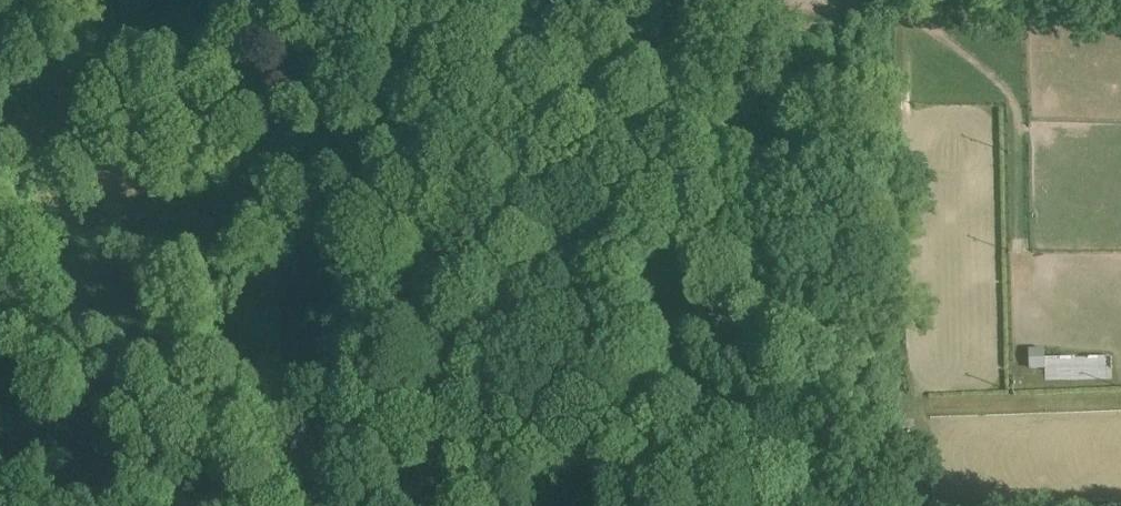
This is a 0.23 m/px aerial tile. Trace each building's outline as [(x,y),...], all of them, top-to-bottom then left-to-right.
[(1046,368),(1048,349),(1032,347),(1030,367),(1046,368)] [(1113,375),(1113,357),(1048,357),(1048,374),(1113,375)]
